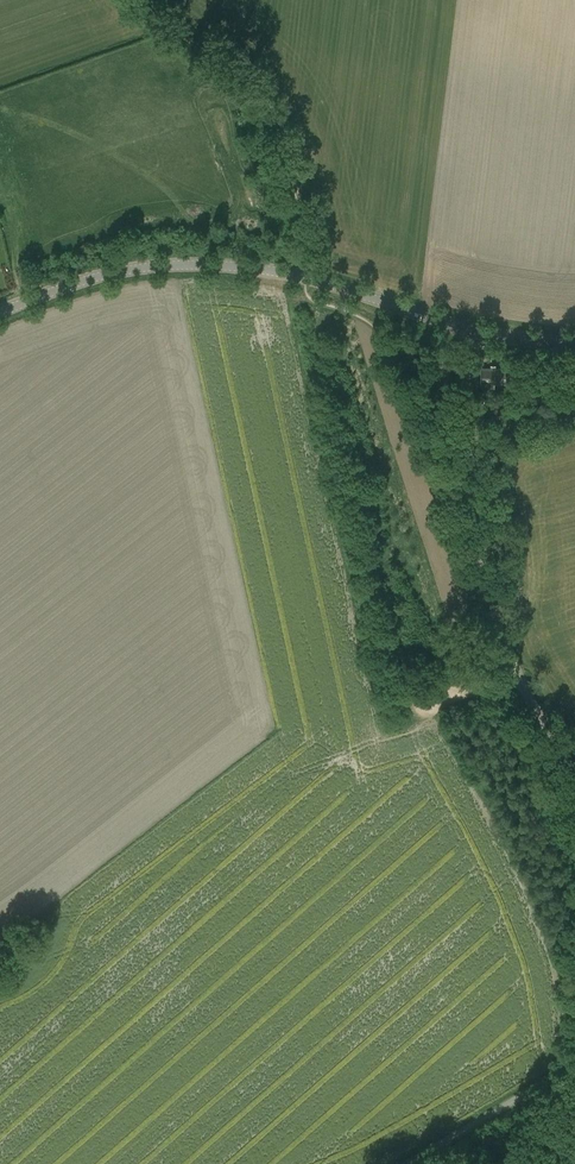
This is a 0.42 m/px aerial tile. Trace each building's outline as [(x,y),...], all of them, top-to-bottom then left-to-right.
[(504,384),(505,369),(495,369),(495,366),(491,366),(491,369),(481,368),(481,383),(485,383),(485,389),(494,389),(494,384),(504,384)]
